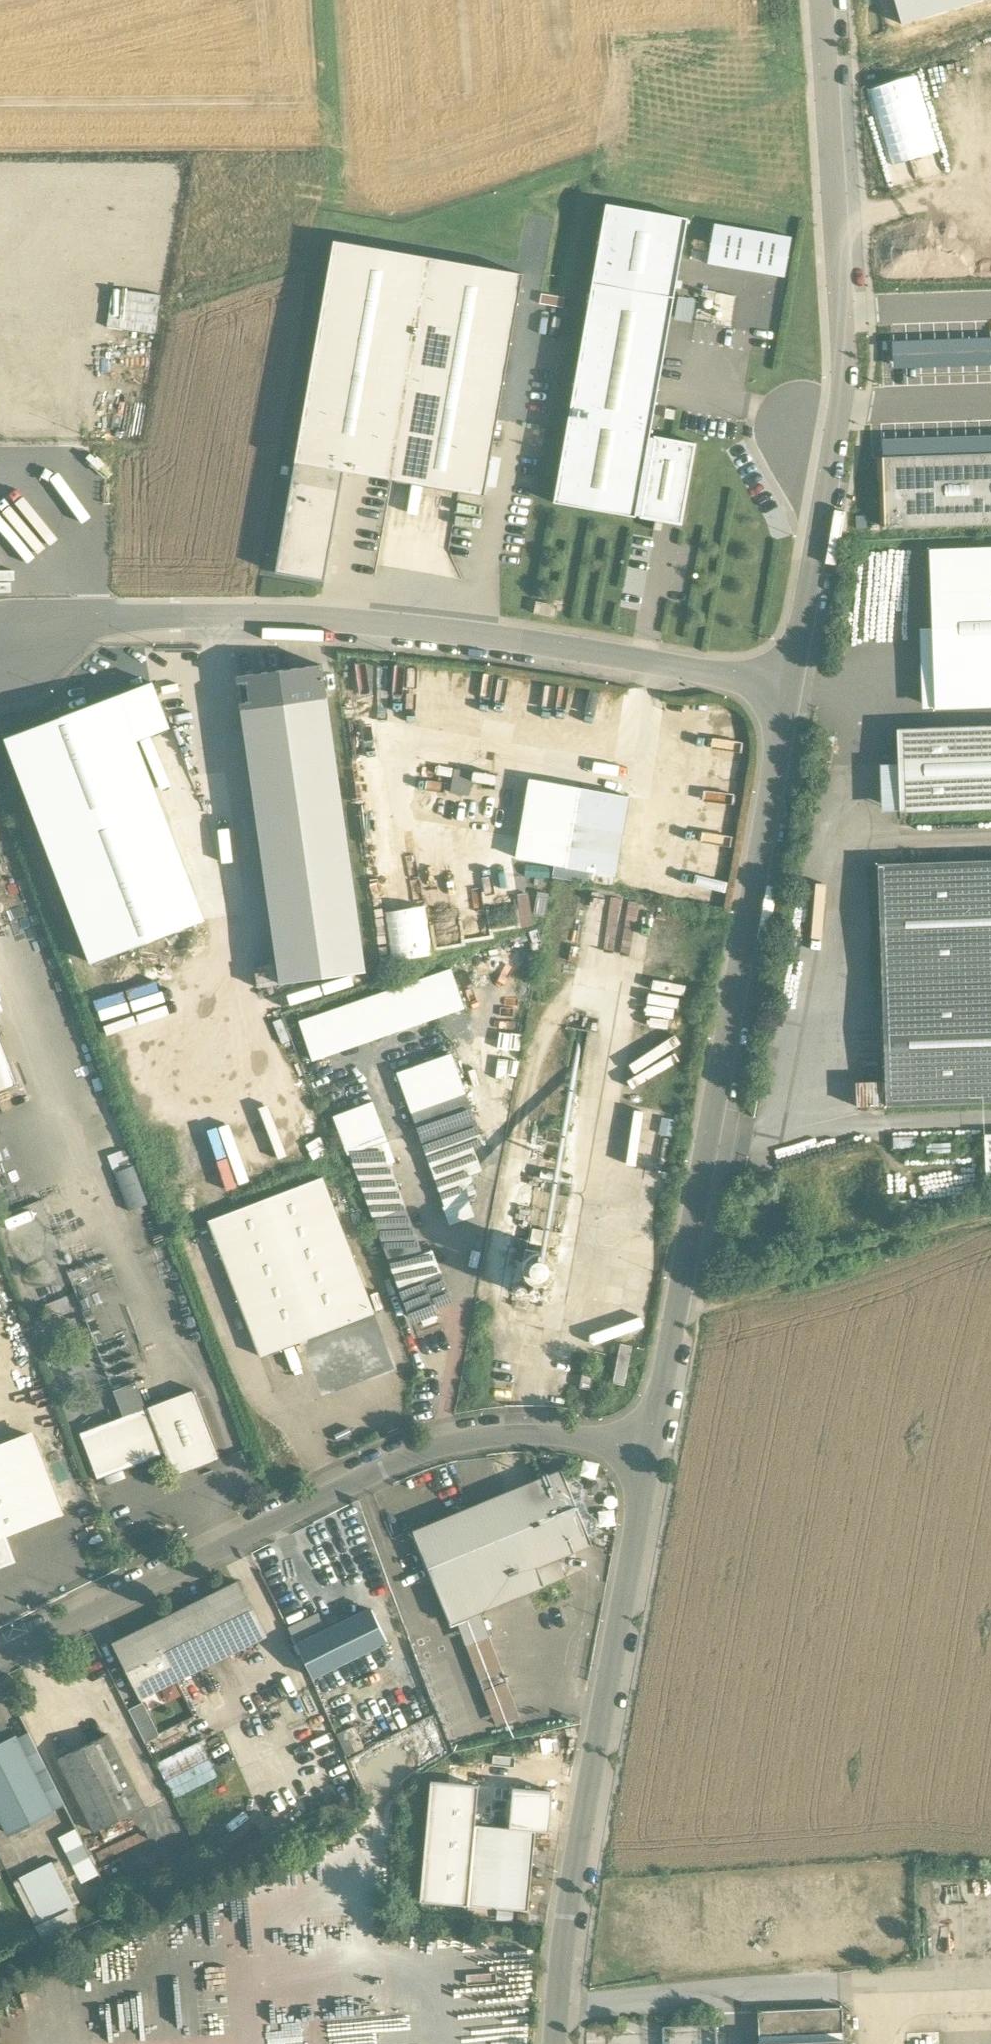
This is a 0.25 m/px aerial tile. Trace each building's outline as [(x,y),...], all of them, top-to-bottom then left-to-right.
[(903,23),(978,0),(896,0),(903,23)] [(914,172),(941,163),(932,138),(906,147),(914,172)] [(872,187),(882,185),(876,162),(867,164),(872,187)] [(687,219),(605,205),(591,284),(673,298),(687,219)] [(967,222),(969,264),(990,263),(990,221),(967,222)] [(706,263),(784,278),(791,239),(713,224),(706,263)] [(520,274),(337,241),(296,464),(343,472),(480,497),(520,274)] [(591,284),(553,503),(634,518),(649,437),(673,298),(591,284)] [(695,444),(653,437),(653,438),(649,437),(635,516),(639,517),(639,518),(681,526),(695,444)] [(990,455),(990,437),(881,440),(882,459),(990,455)] [(990,526),(990,455),(882,459),(884,529),(990,526)] [(343,472),(296,464),(277,573),(325,581),(343,472)] [(931,545),(936,706),(990,704),(990,543),(931,545)] [(243,712),(330,700),(325,664),(238,676),(243,712)] [(5,739),(91,963),(203,921),(133,741),(170,727),(153,682),(5,739)] [(330,700),(243,712),(280,981),(368,969),(330,700)] [(896,730),(898,812),(990,808),(990,727),(896,730)] [(516,859),(566,868),(579,789),(529,781),(516,859)] [(627,797),(579,789),(566,868),(614,876),(627,797)] [(877,865),(885,1106),(990,1102),(990,861),(877,865)] [(389,959),(431,955),(425,904),(384,908),(389,959)] [(451,965),(300,1016),(314,1057),(465,1006),(451,965)] [(600,1018),(568,1012),(565,1028),(573,1030),(564,1080),(580,1083),(590,1033),(598,1034),(600,1018)] [(17,1085),(0,1039),(0,1092),(17,1085)] [(396,1070),(417,1129),(470,1109),(449,1051),(396,1070)] [(884,1082),(864,1083),(865,1107),(884,1107),(884,1082)] [(334,1112),(349,1153),(380,1142),(389,1139),(373,1097),(334,1112)] [(288,1107),(248,1121),(267,1173),(306,1160),(288,1107)] [(470,1109),(417,1129),(446,1207),(468,1199),(464,1187),(472,1184),(468,1174),(480,1170),(472,1147),(483,1144),(470,1109)] [(195,1149),(204,1177),(216,1174),(221,1190),(249,1181),(230,1123),(202,1132),(207,1146),(195,1149)] [(422,1254),(380,1142),(349,1153),(390,1266),(422,1254)] [(125,1147),(105,1155),(127,1212),(147,1204),(125,1147)] [(322,1178),(208,1221),(259,1357),(373,1314),(322,1178)] [(569,1198),(533,1192),(526,1229),(562,1235),(569,1198)] [(559,1254),(523,1248),(516,1285),(552,1291),(559,1254)] [(422,1254),(390,1266),(400,1290),(440,1274),(430,1251),(422,1254)] [(440,1274),(400,1290),(410,1318),(433,1309),(431,1304),(449,1297),(440,1274)] [(552,1291),(516,1285),(514,1297),(550,1303),(552,1291)] [(632,1348),(622,1346),(615,1381),(625,1383),(632,1348)] [(135,1382),(112,1391),(122,1417),(145,1409),(135,1382)] [(193,1390),(147,1408),(164,1454),(173,1477),(219,1459),(193,1390)] [(122,1417),(79,1433),(97,1480),(164,1454),(147,1408),(145,1409),(122,1417)] [(0,1447),(0,1556),(10,1553),(3,1534),(59,1512),(30,1436),(0,1447)] [(561,1471),(412,1532),(445,1612),(450,1625),(565,1577),(561,1566),(558,1559),(591,1545),(587,1535),(595,1532),(596,1519),(587,1512),(581,1497),(582,1485),(573,1477),(565,1480),(561,1471)] [(239,1582),(150,1626),(177,1681),(266,1636),(239,1582)] [(310,1617),(288,1629),(296,1647),(326,1632),(313,1607),(307,1610),(310,1617)] [(326,1632),(296,1647),(312,1678),(385,1642),(386,1642),(371,1610),(326,1632)] [(480,1614),(458,1623),(470,1655),(479,1679),(502,1671),(492,1646),(480,1614)] [(177,1681),(150,1626),(113,1644),(141,1699),(177,1681)] [(502,1671),(479,1679),(483,1691),(506,1683),(502,1671)] [(181,1690),(195,1715),(210,1707),(196,1682),(181,1690)] [(506,1683),(483,1691),(491,1710),(496,1726),(519,1717),(513,1702),(506,1683)] [(159,1735),(143,1703),(128,1710),(144,1743),(159,1735)] [(348,1758),(365,1750),(356,1728),(338,1736),(348,1758)] [(63,1804),(27,1732),(16,1738),(51,1810),(63,1804)] [(107,1735),(57,1760),(94,1833),(144,1808),(107,1735)] [(15,1737),(0,1744),(0,1815),(9,1833),(52,1811),(51,1810),(16,1738),(15,1737)] [(154,1762),(172,1798),(218,1776),(200,1740),(154,1762)] [(478,1787),(431,1782),(419,1901),(467,1905),(478,1787)] [(552,1793),(513,1788),(509,1828),(548,1832),(552,1793)] [(534,1831),(475,1826),(467,1905),(527,1911),(534,1831)] [(97,1874),(75,1829),(58,1837),(81,1882),(97,1874)] [(81,1904),(59,1860),(54,1863),(51,1864),(73,1908),(76,1906),(81,1904)] [(73,1908),(51,1864),(54,1863),(53,1861),(20,1877),(21,1879),(23,1878),(45,1922),(42,1923),(43,1924),(77,1908),(76,1906),(73,1908)] [(990,1946),(990,1875),(919,1879),(922,1964),(931,1964),(930,1949),(990,1946)] [(45,1922),(23,1878),(21,1879),(13,1883),(34,1927),(42,1923),(45,1922)] [(841,2008),(758,2011),(758,2035),(842,2032),(841,2008)] [(698,2023),(670,2024),(670,2043),(699,2043),(698,2023)]
